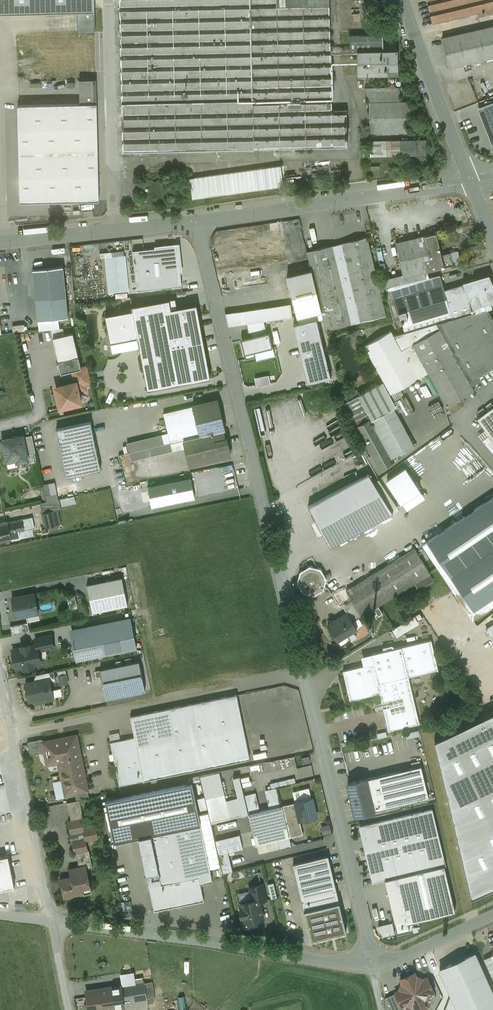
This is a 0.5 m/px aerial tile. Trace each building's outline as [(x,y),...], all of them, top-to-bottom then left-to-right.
[(78,9),(95,9),(94,0),(0,0),(0,11),(78,9)] [(123,151),(347,146),(347,110),(332,110),(330,51),(249,53),(248,0),(120,0),(123,151)] [(249,53),(330,51),(329,0),(248,0),(249,53)] [(433,23),(477,13),(478,17),(485,15),(484,11),(492,9),(492,0),(427,0),(433,23)] [(95,9),(78,9),(78,33),(95,32),(95,9)] [(442,38),(449,68),(492,58),(492,26),(442,38)] [(383,35),(350,35),(350,51),(357,51),(383,50),(383,35)] [(383,50),(357,51),(357,75),(398,74),(398,50),(383,50)] [(96,79),(79,80),(80,104),(97,103),(96,79)] [(365,88),(369,102),(400,102),(400,87),(365,88)] [(400,102),(369,102),(370,133),(411,132),(410,101),(400,102)] [(478,108),(492,146),(492,102),(478,108)] [(80,104),(18,105),(20,202),(99,200),(97,103),(80,104)] [(416,140),(371,141),(371,156),(416,155),(416,140)] [(416,140),(416,155),(427,155),(426,140),(416,140)] [(281,166),(229,173),(231,193),(283,186),(281,166)] [(229,173),(190,178),(193,199),(231,193),(229,173)] [(17,188),(9,189),(10,220),(19,219),(18,214),(19,214),(19,203),(18,203),(17,188)] [(436,233),(396,242),(403,274),(404,277),(414,274),(428,271),(453,265),(450,253),(441,255),(436,233)] [(279,234),(239,240),(241,259),(282,253),(279,234)] [(367,237),(342,243),(333,246),(333,245),(307,251),(311,270),(321,310),(321,312),(322,312),(326,330),(362,321),(386,315),(370,247),(367,237)] [(134,248),(144,249),(144,238),(135,238),(134,248)] [(133,251),(137,290),(182,286),(180,272),(182,272),(180,243),(155,246),(155,248),(133,251)] [(458,251),(450,253),(453,265),(461,263),(458,251)] [(113,257),(105,258),(109,293),(130,291),(126,255),(124,256),(113,257)] [(63,266),(33,270),(38,320),(58,318),(68,317),(63,266)] [(311,270),(287,276),(297,316),(321,310),(311,270)] [(428,271),(414,274),(415,281),(429,278),(428,271)] [(392,287),(405,284),(404,277),(403,274),(383,279),(385,288),(392,287)] [(414,274),(404,277),(405,284),(415,281),(414,274)] [(476,280),(476,279),(463,282),(463,284),(472,313),(487,308),(492,307),(492,289),(488,277),(476,280)] [(431,287),(429,278),(415,281),(405,284),(392,287),(395,298),(431,287)] [(431,287),(395,298),(401,319),(403,327),(451,313),(444,290),(443,284),(431,287)] [(463,284),(444,290),(451,313),(453,319),(472,313),(463,284)] [(392,287),(385,288),(393,322),(401,319),(395,298),(392,287)] [(170,299),(132,306),(133,310),(106,315),(113,352),(140,347),(148,389),(210,378),(197,304),(171,309),(170,299)] [(289,304),(226,313),(229,326),(246,324),(264,321),(290,317),(289,304)] [(436,324),(439,329),(413,344),(428,372),(452,414),(465,405),(461,398),(474,390),(469,382),(492,369),(492,318),(487,308),(472,313),(453,319),(436,324)] [(58,318),(38,320),(39,330),(59,328),(58,318)] [(331,377),(317,319),(294,325),(308,383),(331,377)] [(250,337),(267,333),(264,321),(246,324),(250,337)] [(439,329),(436,324),(395,336),(392,331),(365,345),(391,393),(428,372),(413,344),(439,329)] [(273,347),(269,332),(267,333),(250,337),(241,339),(246,359),(256,356),(255,351),(273,347)] [(82,367),(73,333),(53,337),(61,373),(72,370),(82,368),(82,367)] [(256,356),(257,360),(274,355),(273,347),(255,351),(256,356)] [(75,382),(76,381),(78,390),(86,389),(85,385),(92,383),(87,366),(82,367),(82,368),(72,370),(75,382)] [(75,382),(55,387),(60,408),(81,403),(78,390),(76,381),(75,382)] [(383,382),(358,396),(368,413),(371,420),(394,408),(396,406),(383,382)] [(358,396),(344,403),(354,421),(368,413),(358,396)] [(218,400),(193,406),(200,436),(223,430),(223,431),(225,430),(218,400)] [(257,407),(257,420),(304,418),(303,405),(257,407)] [(200,436),(193,406),(164,413),(168,432),(171,443),(184,440),(200,436)] [(477,418),(490,435),(492,439),(492,406),(477,418)] [(394,408),(371,420),(392,458),(415,445),(394,408)] [(368,413),(354,421),(380,469),(394,461),(392,458),(371,420),(368,413)] [(91,421),(57,429),(67,477),(101,470),(91,421)] [(223,430),(200,436),(184,440),(185,448),(189,464),(231,454),(229,448),(227,446),(227,444),(228,443),(227,438),(225,439),(223,431),(223,430)] [(129,453),(171,443),(168,432),(127,442),(129,453)] [(24,434),(1,439),(7,462),(17,459),(18,462),(30,459),(24,436),(24,434)] [(32,435),(24,436),(30,459),(37,458),(32,435)] [(490,435),(482,441),(492,454),(492,439),(490,435)] [(171,443),(129,453),(131,461),(185,448),(184,440),(171,443)] [(419,490),(405,469),(387,481),(401,501),(419,490)] [(374,482),(368,473),(309,506),(316,519),(324,533),(331,547),(371,525),(399,510),(396,505),(379,479),(374,482)] [(190,478),(149,486),(153,506),(195,498),(190,478)] [(46,502),(58,499),(55,482),(43,484),(46,502)] [(75,496),(59,499),(61,506),(76,503),(75,496)] [(428,541),(429,542),(424,546),(473,619),(492,606),(492,497),(428,541)] [(40,503),(42,513),(58,510),(62,509),(61,506),(59,499),(58,499),(46,502),(40,503)] [(58,510),(42,513),(45,528),(56,526),(55,520),(60,519),(58,510)] [(19,532),(35,528),(32,517),(16,521),(19,532)] [(324,533),(316,519),(311,522),(319,536),(324,533)] [(0,524),(0,541),(12,539),(20,537),(19,532),(16,521),(8,523),(8,522),(0,524)] [(389,564),(346,590),(353,600),(362,616),(430,574),(415,548),(394,561),(389,564)] [(321,569),(310,566),(300,572),(297,583),(303,593),(314,596),(324,590),(327,578),(321,569)] [(122,577),(87,584),(93,612),(128,605),(122,577)] [(344,586),(331,593),(340,608),(353,600),(346,590),(344,586)] [(35,593),(12,598),(13,603),(15,603),(15,607),(14,607),(16,617),(35,613),(33,604),(37,603),(35,593)] [(383,614),(378,607),(374,609),(378,616),(383,614)] [(347,613),(328,625),(337,640),(341,646),(350,640),(347,634),(363,625),(359,618),(353,622),(347,613)] [(71,629),(77,659),(137,648),(131,617),(71,629)] [(414,617),(393,629),(397,636),(418,623),(414,617)] [(38,644),(39,651),(54,648),(52,634),(35,637),(36,644),(38,644)] [(431,640),(362,656),(364,666),(343,671),(350,699),(380,692),(389,730),(419,723),(408,676),(438,669),(431,640)] [(12,649),(16,669),(42,664),(39,651),(38,644),(36,644),(12,649)] [(139,661),(101,669),(106,698),(145,691),(139,661)] [(68,670),(60,671),(62,684),(70,683),(68,670)] [(50,679),(26,684),(29,700),(42,698),(43,700),(54,698),(50,679)] [(237,695),(130,717),(135,738),(144,781),(250,759),(237,695)] [(434,741),(471,899),(492,888),(492,713),(434,741)] [(111,733),(112,741),(121,740),(121,732),(111,733)] [(43,742),(45,752),(47,762),(58,760),(65,795),(75,793),(88,790),(76,735),(43,742)] [(135,738),(110,743),(119,786),(144,781),(135,738)] [(43,739),(28,742),(30,755),(45,752),(43,742),(43,739)] [(421,766),(389,773),(397,805),(429,798),(421,766)] [(208,812),(210,822),(249,813),(245,794),(241,776),(233,777),(238,798),(226,800),(219,771),(200,776),(208,812)] [(389,773),(365,779),(373,811),(397,805),(389,773)] [(365,779),(348,783),(351,797),(349,800),(353,802),(356,815),(373,811),(365,779)] [(192,783),(106,801),(115,842),(138,837),(150,834),(201,824),(199,814),(192,783)] [(266,790),(270,809),(281,806),(277,787),(266,790)] [(293,791),(295,801),(311,797),(309,788),(293,791)] [(88,790),(75,793),(76,801),(80,800),(89,798),(88,790)] [(245,794),(249,813),(260,811),(256,792),(245,794)] [(295,801),(296,803),(300,821),(318,817),(313,797),(311,797),(295,801)] [(76,801),(68,803),(71,820),(71,821),(82,819),(83,818),(80,800),(76,801)] [(260,811),(249,813),(256,845),(278,840),(289,837),(302,834),(300,821),(296,803),(281,806),(270,809),(260,811)] [(433,809),(359,826),(371,874),(431,861),(432,868),(444,865),(446,865),(433,809)] [(201,824),(210,868),(220,866),(210,822),(208,812),(199,814),(201,824)] [(82,819),(71,821),(71,820),(68,821),(71,835),(69,835),(70,840),(72,840),(75,853),(76,853),(88,851),(86,841),(99,839),(96,825),(84,828),(82,819)] [(201,824),(150,834),(158,871),(146,874),(154,911),(204,900),(200,883),(213,880),(210,868),(201,824)] [(150,834),(138,837),(146,874),(158,871),(150,834)] [(240,834),(216,840),(219,854),(228,852),(243,848),(240,834)] [(291,846),(289,837),(278,840),(280,849),(291,846)] [(88,851),(76,853),(79,866),(86,865),(87,868),(93,867),(89,850),(88,851)] [(228,852),(219,854),(223,873),(232,871),(228,852)] [(15,887),(8,855),(0,857),(0,890),(15,887)] [(328,856),(293,864),(304,911),(339,902),(328,856)] [(455,910),(444,865),(432,868),(431,861),(371,874),(373,882),(386,879),(395,921),(396,921),(398,928),(409,926),(408,921),(455,910)] [(79,866),(69,868),(71,876),(60,878),(64,899),(92,893),(87,868),(86,865),(79,866)] [(277,897),(274,882),(268,884),(271,898),(277,897)] [(251,890),(254,900),(257,899),(258,901),(266,899),(262,885),(251,887),(251,890)] [(241,903),(254,900),(251,890),(238,893),(241,903)] [(262,919),(258,901),(257,899),(254,900),(241,903),(240,903),(245,923),(262,919)] [(339,902),(304,911),(311,940),(347,931),(339,902)] [(392,922),(379,925),(381,937),(395,934),(392,922)] [(475,953),(440,969),(451,994),(458,1009),(492,1009),(492,994),(475,953)] [(491,955),(483,959),(492,979),(492,960),(491,955)] [(120,974),(122,986),(136,984),(134,972),(120,974)] [(422,981),(416,979),(414,973),(401,979),(404,985),(402,990),(396,993),(402,1005),(408,1002),(413,1004),(416,1009),(417,1009),(419,1009),(425,1009),(426,1005),(434,1002),(436,997),(428,978),(422,981)] [(152,982),(145,983),(147,999),(155,997),(152,982)] [(147,999),(145,983),(136,984),(122,986),(124,1002),(147,999)] [(125,1006),(124,1002),(122,986),(87,991),(89,1009),(99,1009),(125,1006)] [(385,998),(388,1009),(398,1009),(403,1008),(402,1005),(396,993),(385,998)] [(451,994),(445,1009),(458,1009),(451,994)]
